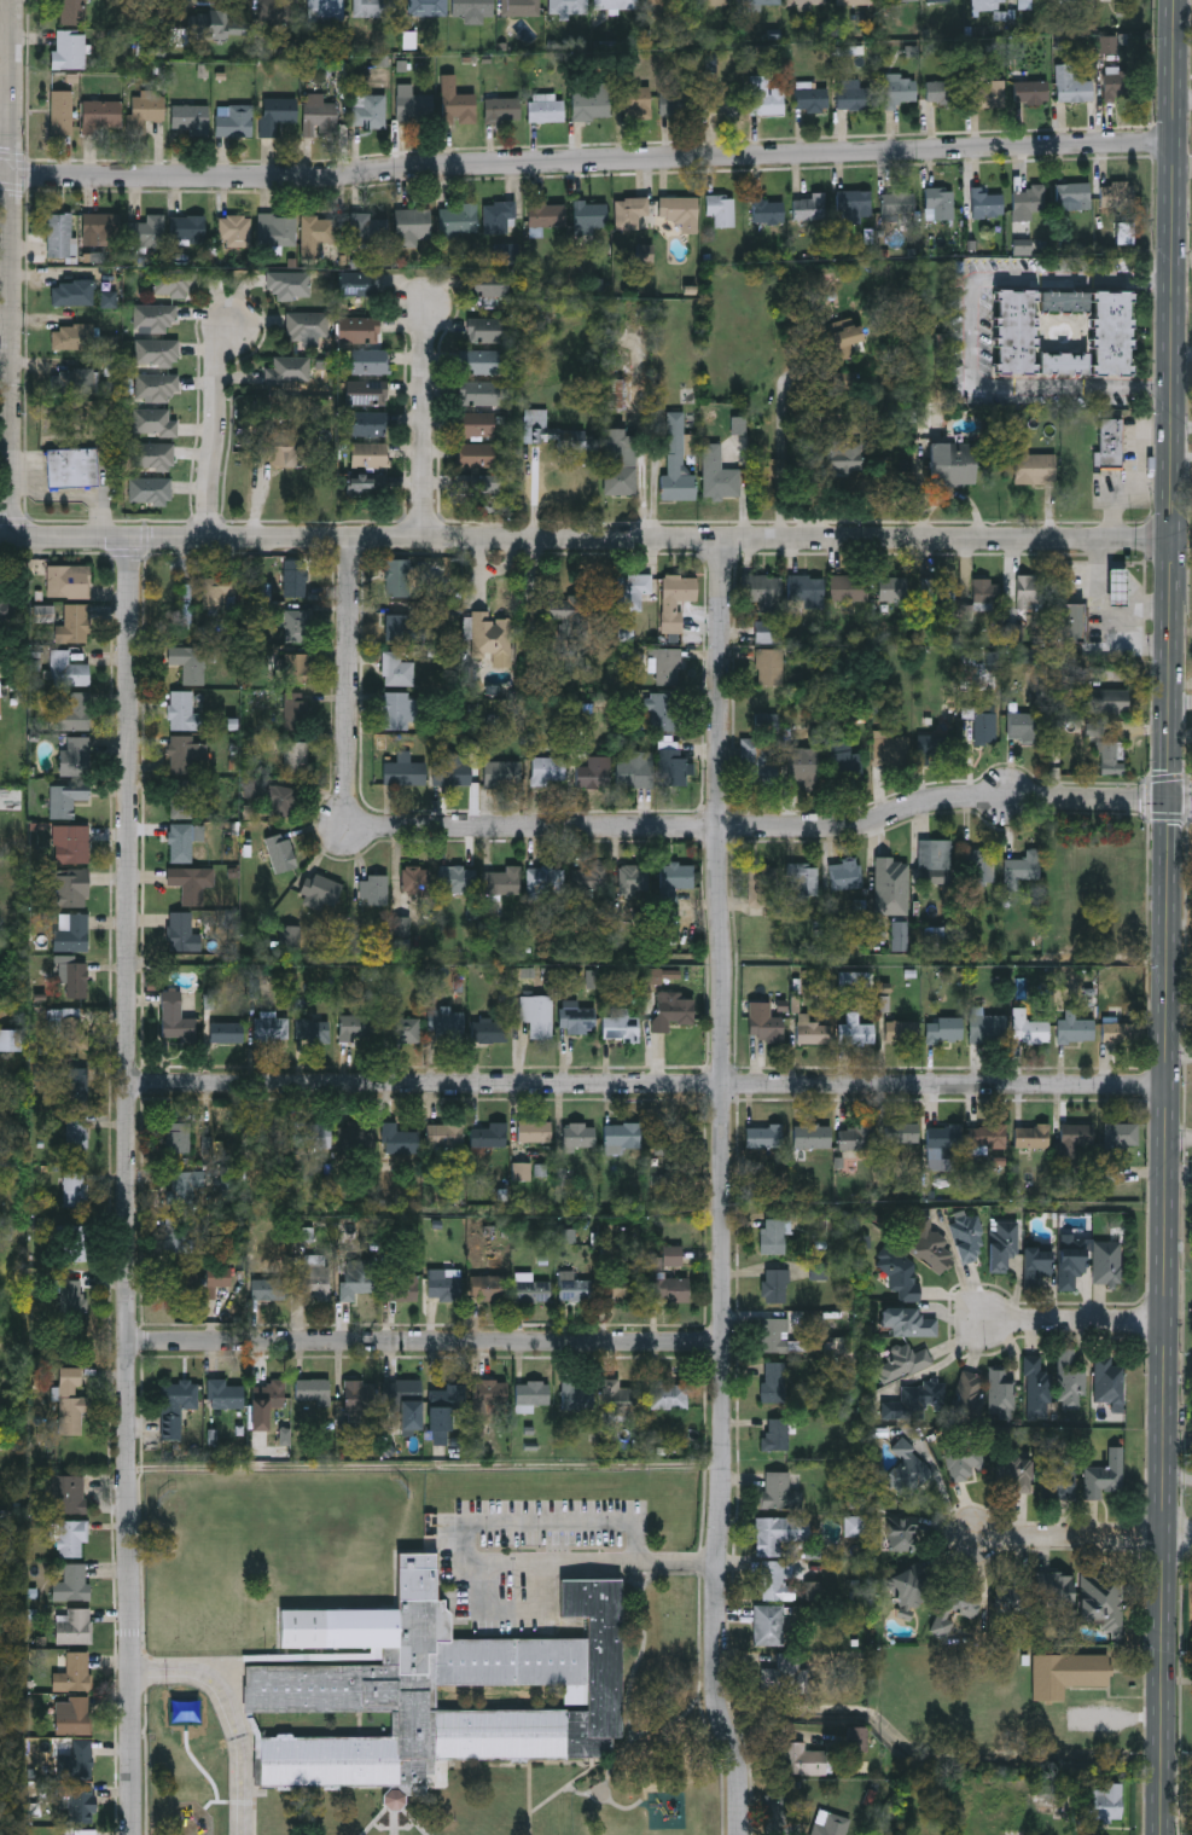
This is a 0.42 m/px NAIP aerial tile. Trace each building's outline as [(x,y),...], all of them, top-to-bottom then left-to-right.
[(59,25),(59,0),(86,0),(86,25),(59,25)] [(236,10),(236,0),(250,0),(250,27),(220,27),(220,10),(236,10)] [(260,24),(260,0),(297,0),(297,24),(260,24)] [(306,19),(306,0),(344,0),(343,21),(306,19)] [(354,17),(354,0),(397,0),(397,17),(354,17)] [(411,16),(411,0),(447,0),(447,16),(411,16)] [(454,17),(454,0),(494,0),(494,17),(454,17)] [(501,16),(501,0),(540,0),(540,16),(501,16)] [(550,14),(550,0),(588,0),(588,14),(550,14)] [(594,8),(594,0),(636,0),(636,8),(594,8)] [(691,10),(731,10),(731,0),(691,0),(691,10)] [(789,9),(826,9),(826,0),(789,0),(789,9)] [(971,10),(971,0),(1005,0),(1005,10),(971,10)] [(54,69),(54,31),(86,31),(86,69),(54,69)] [(1057,64),(1081,64),(1081,79),(1093,79),(1093,101),(1057,101),(1057,64)] [(1104,100),(1104,66),(1127,66),(1127,100),(1104,100)] [(476,122),(441,122),(441,74),(455,74),(455,93),(476,93),(476,122)] [(785,114),(750,114),(750,75),(769,75),(769,87),(785,87),(785,114)] [(879,75),(917,75),(917,100),(899,100),(899,109),(885,109),(885,92),(879,92),(879,75)] [(837,109),(837,79),(861,79),(861,109),(837,109)] [(928,80),(964,80),(964,103),(928,103),(928,80)] [(1016,80),(1047,80),(1047,101),(1016,101),(1016,80)] [(397,118),(397,83),(413,83),(413,94),(432,94),(432,118),(397,118)] [(1004,83),(1004,106),(971,106),(971,83),(1004,83)] [(610,85),(610,118),(572,118),(572,85),(610,85)] [(651,115),(618,115),(618,87),(652,87),(651,115)] [(795,109),(795,87),(827,88),(827,109),(795,109)] [(662,88),(697,88),(697,115),(662,115),(662,88)] [(707,109),(707,88),(740,88),(740,109),(707,109)] [(72,91),(72,135),(51,135),(51,91),(72,91)] [(324,93),(324,103),(337,103),(337,130),(315,130),(315,137),(304,137),(304,93),(324,93)] [(385,127),(353,127),(353,93),(385,93),(385,127)] [(132,94),(164,94),(164,122),(132,122),(132,94)] [(528,121),(528,95),(564,95),(564,121),(528,121)] [(260,137),(260,98),(296,98),(296,122),(278,122),(278,137),(260,137)] [(484,98),(521,98),(521,121),(484,121),(484,98)] [(121,100),(121,132),(82,132),(82,100),(121,100)] [(208,128),(171,128),(171,105),(208,105),(208,128)] [(252,137),(215,137),(215,116),(229,116),(229,105),(252,105),(252,137)] [(1101,181),(1134,181),(1134,210),(1101,210),(1101,181)] [(1091,182),(1091,204),(1057,204),(1057,182),(1091,182)] [(1045,186),(1045,211),(1033,211),(1033,216),(1014,216),(1014,186),(1045,186)] [(926,207),(926,187),(954,187),(954,219),(935,219),(935,207),(926,207)] [(872,216),(837,216),(837,190),(872,190),(872,216)] [(793,219),(793,198),(812,198),(812,191),(825,191),(825,219),(793,219)] [(914,213),(882,213),(882,191),(914,191),(914,213)] [(973,216),(973,191),(1004,191),(1004,216),(973,216)] [(785,221),(752,221),(752,193),(763,193),(763,201),(785,201),(785,221)] [(707,215),(707,196),(734,196),(734,226),(715,226),(715,215),(707,215)] [(617,197),(649,197),(649,216),(639,216),(639,228),(617,228),(617,197)] [(697,233),(682,233),(682,221),(659,221),(659,197),(697,197),(697,233)] [(484,231),(484,201),(514,201),(514,231),(484,231)] [(564,202),(564,226),(541,226),(541,236),(529,236),(529,202),(564,202)] [(441,236),(441,207),(461,207),(461,203),(477,203),(477,236),(441,236)] [(606,203),(606,231),(574,231),(574,203),(606,203)] [(430,208),(430,238),(395,238),(395,208),(430,208)] [(72,213),(72,257),(47,257),(47,213),(72,213)] [(370,217),(388,217),(388,240),(351,240),(351,213),(370,213),(370,217)] [(120,214),(120,245),(95,245),(95,234),(83,234),(83,214),(120,214)] [(164,245),(127,245),(127,221),(146,221),(146,214),(164,214),(164,245)] [(251,246),(220,246),(220,215),(251,215),(251,246)] [(205,216),(205,243),(170,243),(170,216),(205,216)] [(258,222),(271,222),(271,216),(296,216),(296,245),(258,245),(258,222)] [(302,257),(302,216),(335,216),(335,243),(319,243),(319,257),(302,257)] [(517,243),(517,265),(496,265),(496,243),(517,243)] [(193,297),(153,297),(153,268),(193,268),(193,297)] [(310,272),(310,298),(269,298),(269,272),(310,272)] [(379,272),(379,295),(338,295),(338,272),(379,272)] [(507,274),(507,295),(473,295),(473,274),(507,274)] [(52,304),(52,280),(93,280),(93,304),(52,304)] [(998,339),(998,329),(995,329),(995,320),(1000,320),(1000,302),(995,302),(995,294),(1000,294),(1000,291),(1034,291),(1034,294),(1040,294),(1040,303),(1034,303),(1034,320),(1040,320),(1040,329),(1035,329),(1035,339),(1040,339),(1040,348),(1034,348),(1034,365),(1040,365),(1040,373),(1034,373),(1034,377),(1000,376),(1000,373),(995,373),(995,365),(1000,365),(1000,348),(995,348),(995,339),(998,339)] [(1095,339),(1095,329),(1092,329),(1092,320),(1097,320),(1097,302),(1093,302),(1093,294),(1097,294),(1097,291),(1132,291),(1132,294),(1138,294),(1138,302),(1132,302),(1132,320),(1138,320),(1138,329),(1133,329),(1133,339),(1138,339),(1138,348),(1132,348),(1132,365),(1138,365),(1138,373),(1132,373),(1132,376),(1097,376),(1097,373),(1093,373),(1093,365),(1097,365),(1097,348),(1092,348),(1092,339),(1095,339)] [(1042,292),(1089,292),(1089,315),(1042,315),(1042,292)] [(133,304),(174,304),(174,332),(133,332),(133,304)] [(328,312),(328,338),(287,338),(287,312),(328,312)] [(378,343),(338,343),(338,317),(378,317),(378,343)] [(510,342),(467,342),(467,318),(510,318),(510,342)] [(52,350),(52,324),(95,324),(95,350),(52,350)] [(832,336),(836,351),(863,343),(859,328),(832,336)] [(179,339),(179,366),(135,366),(135,339),(179,339)] [(388,349),(388,374),(351,374),(351,349),(388,349)] [(501,350),(501,374),(461,373),(463,350),(501,350)] [(1042,353),(1088,353),(1088,374),(1042,374),(1042,353)] [(310,356),(310,383),(272,383),(272,356),(310,356)] [(52,370),(94,370),(94,397),(52,397),(52,370)] [(179,399),(135,399),(135,374),(179,374),(179,399)] [(345,405),(345,381),(386,381),(386,405),(345,405)] [(490,390),(500,390),(500,405),(458,405),(458,381),(490,381),(490,390)] [(547,428),(585,429),(585,451),(557,449),(558,442),(524,441),(524,408),(547,410),(547,428)] [(169,410),(169,420),(176,420),(176,436),(134,436),(134,410),(169,410)] [(385,436),(351,436),(351,412),(385,412),(385,436)] [(458,412),(494,412),(494,437),(458,437),(458,412)] [(1122,418),(1122,469),(1098,469),(1098,418),(1122,418)] [(636,495),(604,495),(604,430),(626,430),(626,436),(636,436),(636,495)] [(284,457),(258,457),(258,435),(307,434),(308,466),(284,466),(284,457)] [(830,472),(830,442),(861,442),(861,472),(830,472)] [(977,442),(977,486),(931,486),(931,442),(977,442)] [(133,469),(133,443),(173,443),(173,469),(133,469)] [(350,466),(350,443),(386,443),(386,466),(350,466)] [(703,498),(703,443),(722,443),(722,470),(742,470),(742,498),(703,498)] [(458,445),(494,445),(494,469),(458,469),(458,445)] [(47,449),(98,448),(98,487),(47,488),(47,449)] [(1056,454),(1056,483),(1014,483),(1014,454),(1056,454)] [(385,474),(385,494),(347,494),(347,474),(385,474)] [(498,476),(498,497),(459,497),(459,476),(498,476)] [(170,478),(170,504),(129,504),(129,478),(170,478)] [(385,597),(385,559),(411,559),(411,597),(385,597)] [(306,597),(284,597),(284,562),(306,562),(306,597)] [(89,565),(89,585),(70,585),(70,597),(47,597),(47,565),(89,565)] [(1127,606),(1109,606),(1109,587),(1109,569),(1127,569),(1128,596),(1127,606)] [(617,611),(617,574),(652,574),(652,594),(641,594),(641,611),(617,611)] [(743,600),(743,575),(780,575),(780,611),(758,611),(758,600),(743,600)] [(1043,609),(1017,609),(1017,575),(1043,575),(1043,609)] [(681,633),(663,633),(663,576),(697,576),(697,602),(681,602),(681,633)] [(825,605),(789,605),(789,576),(825,576),(825,605)] [(868,576),(868,602),(831,602),(831,576),(868,576)] [(907,576),(907,600),(878,600),(878,576),(907,576)] [(203,577),(236,577),(236,599),(228,599),(228,609),(203,609),(203,577)] [(924,602),(924,579),(954,579),(954,602),(924,602)] [(1000,603),(973,603),(973,579),(1000,579),(1000,603)] [(191,583),(191,628),(179,628),(179,583),(191,583)] [(16,628),(0,628),(0,594),(16,594),(16,628)] [(588,597),(588,640),(562,640),(562,620),(547,620),(547,597),(588,597)] [(56,626),(63,626),(63,604),(88,604),(88,643),(56,643),(56,626)] [(1085,640),(1085,641),(1056,641),(1056,604),(1085,604),(1085,606),(1089,606),(1089,640),(1085,640)] [(308,610),(308,643),(284,643),(284,610),(308,610)] [(472,657),(472,611),(490,611),(490,619),(511,619),(511,668),(492,668),(492,657),(472,657)] [(413,615),(413,643),(385,643),(385,615),(413,615)] [(780,643),(756,643),(756,621),(780,621),(780,643)] [(182,685),(182,666),(168,666),(168,648),(204,648),(204,685),(182,685)] [(656,686),(656,648),(681,648),(681,686),(656,686)] [(783,649),(783,685),(757,685),(757,649),(783,649)] [(69,650),(69,663),(89,663),(89,686),(52,686),(52,650),(69,650)] [(414,685),(383,685),(383,651),(401,651),(401,662),(414,662),(414,685)] [(308,684),(284,684),(284,654),(308,654),(308,684)] [(1129,690),(1129,713),(1082,713),(1082,690),(1129,690)] [(89,730),(54,730),(54,708),(70,708),(70,692),(89,692),(89,730)] [(192,714),(202,714),(202,730),(169,730),(169,692),(192,692),(192,714)] [(284,730),(284,692),(308,692),(308,730),(284,730)] [(679,693),(679,731),(650,731),(650,693),(679,693)] [(418,721),(409,721),(409,730),(384,730),(384,695),(418,695),(418,721)] [(996,713),(996,744),(964,744),(964,709),(977,709),(977,713),(996,713)] [(778,714),(778,732),(755,732),(755,714),(778,714)] [(1021,744),(1021,737),(1008,737),(1008,714),(1037,714),(1037,744),(1021,744)] [(1123,742),(1124,773),(1098,774),(1098,736),(1088,736),(1088,724),(1104,724),(1104,742),(1123,742)] [(950,734),(950,754),(918,754),(918,734),(950,734)] [(89,737),(89,776),(63,776),(63,737),(89,737)] [(193,737),(193,743),(205,743),(205,761),(192,761),(192,776),(169,776),(169,737),(193,737)] [(908,737),(908,759),(878,759),(878,737),(908,737)] [(743,738),(773,738),(775,785),(744,786),(743,738)] [(307,773),(281,772),(281,742),(307,743),(307,773)] [(659,749),(687,749),(687,785),(659,785),(659,749)] [(425,785),(382,785),(382,763),(397,763),(397,751),(411,751),(411,763),(425,763),(425,785)] [(844,776),(844,751),(861,751),(861,776),(844,776)] [(610,756),(610,788),(576,788),(576,767),(588,767),(588,756),(610,756)] [(533,785),(533,757),(564,757),(564,785),(533,785)] [(521,761),(521,788),(484,788),(484,761),(521,761)] [(818,761),(818,789),(785,789),(785,761),(818,761)] [(434,785),(434,762),(471,762),(471,785),(434,785)] [(616,786),(616,762),(653,762),(653,786),(616,786)] [(169,818),(169,780),(192,780),(192,818),(169,818)] [(51,783),(92,784),(92,800),(74,800),(72,819),(51,819),(51,783)] [(291,817),(260,812),(263,784),(296,789),(291,817)] [(192,863),(169,863),(169,825),(194,825),(194,836),(203,836),(203,837),(192,837),(192,863)] [(89,826),(89,864),(53,864),(53,826),(89,826)] [(271,872),(264,842),(290,837),(296,869),(271,872)] [(952,883),(919,883),(919,840),(952,840),(952,883)] [(1005,890),(1005,859),(1027,859),(1027,849),(1040,849),(1040,879),(1018,878),(1018,890),(1005,890)] [(994,884),(969,884),(969,850),(994,850),(994,884)] [(886,864),(908,864),(908,887),(872,887),(872,856),(886,856),(886,864)] [(832,889),(832,861),(861,861),(861,889),(832,889)] [(789,882),(789,863),(818,863),(818,899),(796,899),(796,882),(789,882)] [(649,900),(617,900),(617,864),(649,864),(649,900)] [(693,888),(661,888),(661,864),(693,864),(693,888)] [(775,905),(748,905),(748,864),(775,864),(775,905)] [(576,865),(607,865),(607,890),(576,890),(576,865)] [(430,866),(430,894),(402,894),(402,866),(430,866)] [(476,894),(438,894),(438,866),(476,866),(476,894)] [(528,867),(563,867),(563,896),(528,896),(528,867)] [(182,906),(182,887),(167,887),(167,869),(214,869),(214,887),(203,887),(203,906),(182,906)] [(51,870),(87,870),(87,907),(51,907),(51,870)] [(335,911),(298,899),(308,871),(343,883),(335,911)] [(484,872),(519,872),(519,895),(484,895),(484,872)] [(388,876),(388,904),(360,904),(360,876),(388,876)] [(192,912),(192,934),(202,934),(202,951),(168,951),(168,912),(192,912)] [(87,951),(53,951),(53,913),(87,913),(87,951)] [(907,951),(894,951),(894,922),(907,922),(907,951)] [(950,927),(950,950),(935,950),(935,927),(950,927)] [(87,963),(87,999),(59,999),(59,963),(87,963)] [(181,992),(181,1018),(196,1018),(196,1039),(162,1040),(161,992),(181,992)] [(693,1022),(668,1022),(667,1034),(657,1034),(658,994),(694,994),(693,1022)] [(552,995),(552,1039),(530,1039),(530,1022),(521,1022),(519,995),(552,995)] [(594,1009),(594,1033),(559,1033),(560,1007),(594,1009)] [(1049,1044),(1013,1044),(1013,1007),(1027,1007),(1027,1020),(1049,1020),(1049,1044)] [(52,1010),(83,1010),(83,1049),(52,1049),(52,1010)] [(464,1010),(464,1036),(428,1036),(428,1010),(464,1010)] [(606,1011),(639,1011),(639,1041),(606,1041),(606,1011)] [(874,1045),(838,1045),(838,1024),(848,1024),(848,1012),(859,1012),(859,1024),(874,1024),(874,1045)] [(828,1044),(796,1044),(796,1014),(808,1014),(808,1024),(828,1024),(828,1044)] [(341,1041),(341,1015),(372,1015),(372,1041),(341,1041)] [(1007,1015),(1007,1041),(971,1041),(971,1015),(1007,1015)] [(289,1041),(255,1041),(255,1017),(289,1017),(289,1041)] [(420,1017),(420,1044),(385,1044),(385,1017),(420,1017)] [(783,1039),(749,1039),(749,1017),(783,1017),(783,1039)] [(330,1020),(330,1041),(296,1041),(296,1020),(330,1020)] [(961,1020),(961,1041),(925,1041),(925,1020),(961,1020)] [(1057,1043),(1057,1020),(1094,1021),(1094,1043),(1057,1043)] [(1144,1021),(1144,1044),(1103,1043),(1103,1021),(1144,1021)] [(507,1044),(471,1044),(471,1022),(507,1022),(507,1044)] [(885,1043),(885,1022),(918,1022),(918,1043),(885,1043)] [(243,1023),(243,1043),(209,1043),(209,1023),(243,1023)] [(21,1050),(0,1051),(0,1030),(21,1030),(21,1050)] [(88,1068),(88,1103),(60,1103),(60,1068),(88,1068)] [(87,1156),(66,1156),(66,1120),(87,1120),(87,1156)] [(190,1122),(190,1154),(165,1154),(165,1122),(190,1122)] [(255,1150),(255,1122),(285,1122),(285,1150),(255,1150)] [(331,1148),(295,1148),(295,1122),(331,1122),(331,1148)] [(345,1150),(345,1122),(376,1122),(376,1150),(345,1150)] [(397,1132),(419,1132),(419,1152),(384,1152),(384,1122),(397,1122),(397,1132)] [(472,1146),(472,1128),(490,1128),(490,1122),(507,1122),(507,1146),(472,1146)] [(551,1142),(518,1142),(518,1122),(551,1122),(551,1142)] [(464,1123),(464,1151),(429,1151),(429,1123),(464,1123)] [(563,1148),(563,1123),(595,1123),(595,1148),(563,1148)] [(604,1148),(604,1123),(640,1123),(640,1148),(604,1148)] [(919,1123),(919,1143),(888,1143),(888,1123),(919,1123)] [(1138,1123),(1138,1145),(1104,1145),(1104,1123),(1138,1123)] [(680,1125),(680,1155),(653,1155),(653,1125),(680,1125)] [(873,1150),(839,1150),(839,1125),(873,1125),(873,1150)] [(928,1162),(928,1125),(961,1125),(961,1160),(944,1160),(944,1162),(928,1162)] [(1005,1125),(1005,1149),(971,1149),(971,1125),(1005,1125)] [(1063,1125),(1094,1125),(1093,1146),(1063,1145),(1063,1125)] [(746,1148),(746,1126),(783,1126),(783,1148),(746,1148)] [(831,1148),(793,1148),(793,1126),(831,1126),(831,1148)] [(1014,1126),(1049,1126),(1049,1150),(1014,1150),(1014,1126)] [(63,1207),(63,1172),(87,1172),(87,1207),(63,1207)] [(193,1210),(171,1210),(171,1172),(193,1172),(193,1210)] [(949,1219),(975,1210),(988,1256),(964,1264),(949,1219)] [(190,1219),(190,1253),(165,1253),(165,1219),(190,1219)] [(762,1255),(762,1219),(785,1219),(785,1255),(762,1255)] [(901,1243),(920,1219),(948,1242),(943,1247),(954,1256),(940,1274),(901,1243)] [(990,1272),(990,1221),(1018,1221),(1018,1255),(1006,1255),(1006,1272),(990,1272)] [(87,1260),(60,1260),(60,1225),(87,1225),(87,1260)] [(1121,1282),(1094,1282),(1094,1241),(1121,1241),(1121,1282)] [(681,1245),(681,1264),(664,1264),(664,1245),(681,1245)] [(892,1277),(874,1266),(885,1245),(918,1262),(909,1278),(924,1285),(914,1303),(886,1288),(892,1277)] [(1024,1290),(1024,1248),(1051,1248),(1051,1274),(1041,1274),(1041,1290),(1024,1290)] [(1058,1290),(1058,1254),(1085,1254),(1085,1277),(1077,1277),(1077,1290),(1058,1290)] [(330,1265),(330,1300),(298,1300),(298,1265),(330,1265)] [(171,1267),(194,1267),(194,1300),(171,1300),(171,1267)] [(232,1288),(216,1288),(216,1297),(208,1297),(208,1267),(232,1267),(232,1288)] [(789,1268),(789,1302),(762,1302),(762,1268),(789,1268)] [(355,1301),(339,1301),(339,1270),(373,1270),(373,1293),(355,1293),(355,1301)] [(574,1279),(594,1279),(594,1300),(560,1300),(560,1272),(574,1272),(574,1279)] [(384,1300),(384,1274),(418,1274),(418,1300),(384,1300)] [(461,1299),(428,1299),(428,1274),(461,1274),(461,1299)] [(688,1301),(650,1301),(650,1274),(688,1274),(688,1301)] [(471,1276),(507,1276),(507,1301),(471,1301),(471,1276)] [(606,1300),(606,1277),(640,1277),(640,1300),(606,1300)] [(57,1311),(57,1279),(81,1279),(81,1293),(87,1293),(87,1311),(57,1311)] [(287,1300),(251,1300),(251,1279),(287,1279),(287,1300)] [(514,1302),(514,1281),(550,1281),(550,1302),(514,1302)] [(920,1307),(920,1319),(937,1319),(937,1335),(894,1335),(894,1326),(883,1326),(883,1307),(920,1307)] [(789,1352),(762,1352),(762,1318),(789,1318),(789,1352)] [(889,1351),(909,1342),(914,1352),(926,1347),(932,1363),(886,1384),(878,1367),(894,1360),(889,1351)] [(1027,1416),(1027,1357),(1049,1357),(1049,1416),(1027,1416)] [(1112,1357),(1112,1364),(1123,1364),(1123,1410),(1094,1410),(1094,1357),(1112,1357)] [(785,1403),(762,1403),(762,1363),(785,1363),(785,1403)] [(80,1366),(80,1396),(88,1396),(88,1413),(82,1413),(82,1435),(59,1435),(59,1367),(80,1366)] [(1013,1413),(988,1413),(988,1369),(1013,1369),(1013,1413)] [(1085,1371),(1085,1404),(1059,1404),(1059,1371),(1085,1371)] [(981,1410),(958,1410),(958,1374),(981,1374),(981,1410)] [(226,1378),(226,1384),(243,1384),(243,1407),(209,1407),(209,1378),(226,1378)] [(330,1378),(330,1404),(296,1404),(296,1378),(330,1378)] [(640,1388),(640,1415),(603,1415),(603,1378),(620,1378),(620,1388),(640,1388)] [(403,1411),(384,1411),(384,1380),(421,1381),(420,1404),(403,1404),(403,1411)] [(593,1388),(593,1411),(563,1411),(563,1380),(575,1380),(575,1388),(593,1388)] [(161,1381),(198,1381),(198,1409),(181,1409),(181,1440),(161,1440),(161,1381)] [(285,1407),(252,1407),(252,1381),(285,1381),(285,1407)] [(344,1413),(344,1381),(374,1381),(374,1413),(344,1413)] [(431,1381),(466,1382),(465,1409),(450,1409),(449,1440),(429,1440),(431,1381)] [(507,1381),(507,1413),(475,1413),(475,1381),(507,1381)] [(883,1418),(884,1403),(902,1404),(903,1381),(946,1383),(944,1409),(926,1407),(925,1421),(883,1418)] [(534,1412),(517,1412),(517,1382),(550,1382),(550,1405),(534,1405),(534,1412)] [(688,1410),(651,1410),(651,1382),(688,1382),(688,1410)] [(789,1418),(789,1450),(766,1450),(766,1418),(789,1418)] [(886,1476),(902,1461),(891,1448),(902,1438),(935,1471),(907,1498),(886,1476)] [(973,1468),(973,1479),(949,1480),(948,1447),(982,1445),(983,1468),(973,1468)] [(1085,1467),(1110,1467),(1110,1446),(1123,1446),(1123,1491),(1103,1490),(1103,1499),(1085,1499),(1085,1467)] [(1030,1491),(998,1491),(998,1457),(1030,1457),(1030,1491)] [(1076,1499),(1041,1499),(1041,1469),(1076,1469),(1076,1499)] [(802,1509),(763,1509),(763,1473),(790,1471),(790,1490),(802,1490),(802,1509)] [(46,1514),(46,1476),(85,1476),(85,1514),(46,1514)] [(918,1550),(888,1550),(888,1516),(918,1516),(918,1550)] [(781,1540),(781,1556),(756,1556),(756,1518),(809,1518),(809,1540),(781,1540)] [(82,1543),(82,1557),(57,1557),(57,1521),(87,1521),(87,1543),(82,1543)] [(444,1607),(450,1612),(450,1638),(587,1637),(587,1615),(560,1615),(560,1578),(622,1578),(622,1736),(612,1736),(612,1756),(447,1756),(447,1784),(260,1784),(260,1735),(391,1735),(390,1711),(244,1711),(244,1663),(370,1663),(370,1647),(280,1647),(280,1608),(397,1608),(397,1550),(437,1550),(437,1599),(444,1599),(444,1607)] [(761,1561),(792,1561),(792,1580),(795,1580),(795,1599),(761,1599),(761,1561)] [(63,1601),(63,1563),(89,1563),(89,1601),(63,1601)] [(895,1602),(895,1573),(912,1573),(912,1585),(925,1585),(925,1602),(895,1602)] [(1037,1604),(1037,1573),(1074,1573),(1074,1604),(1037,1604)] [(1082,1573),(1123,1575),(1120,1624),(1078,1620),(1082,1573)] [(1028,1583),(1028,1613),(1001,1613),(1001,1583),(1028,1583)] [(931,1633),(947,1593),(981,1607),(972,1627),(956,1621),(949,1641),(931,1633)] [(755,1644),(755,1605),(784,1605),(784,1644),(755,1644)] [(91,1609),(91,1644),(57,1644),(57,1609),(91,1609)] [(89,1690),(53,1690),(53,1673),(66,1673),(66,1651),(89,1651),(89,1690)] [(1064,1702),(1033,1702),(1033,1655),(1109,1655),(1109,1688),(1064,1688),(1064,1702)] [(761,1668),(778,1668),(778,1656),(803,1657),(802,1690),(761,1690),(761,1668)] [(195,1714),(195,1687),(193,1687),(193,1663),(170,1663),(170,1714),(195,1714)] [(91,1735),(56,1735),(56,1698),(91,1698),(91,1735)] [(93,1779),(66,1779),(66,1741),(93,1741),(93,1779)] [(804,1749),(828,1749),(828,1775),(781,1775),(781,1742),(804,1742),(804,1749)] [(1122,1783),(1122,1818),(1094,1818),(1094,1783),(1122,1783)] [(70,1785),(94,1785),(94,1823),(70,1823),(70,1785)] [(401,1805),(386,1804),(388,1789),(401,1790),(401,1805)] [(853,1822),(846,1834),(809,1834),(821,1807),(853,1822)]
